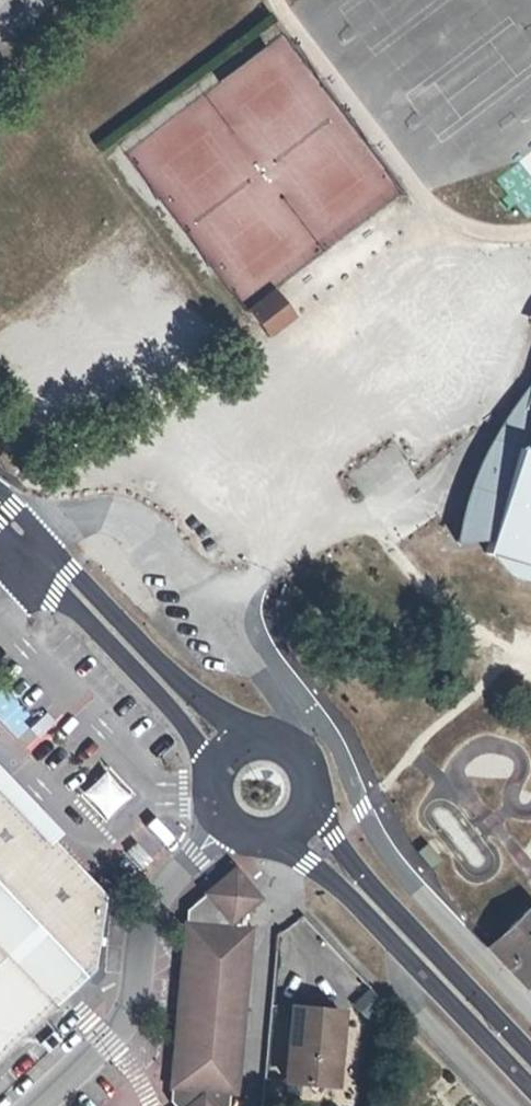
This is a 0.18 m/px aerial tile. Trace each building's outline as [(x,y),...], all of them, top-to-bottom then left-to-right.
[(249,308),(259,321),(285,302),(276,289),(249,308)] [(295,315),(285,302),(259,321),(269,335),(295,315)] [(433,312),(444,331),(462,321),(451,302),(433,312)] [(504,416),(494,413),(456,543),(489,541),(485,555),(500,559),(503,566),(507,571),(514,576),(519,578),(529,581),(530,581),(530,326),(504,416)] [(106,769),(80,794),(105,821),(132,795),(106,769)] [(87,972),(92,968),(103,895),(0,789),(0,1055),(87,972)] [(135,841),(123,852),(141,871),(153,860),(135,841)] [(232,869),(223,876),(239,878),(232,869)] [(227,1092),(233,1093),(248,927),(242,926),(243,910),(257,898),(239,878),(223,876),(192,903),(190,924),(194,924),(180,1086),(176,1085),(176,1088),(174,1105),(226,1105),(227,1092)] [(168,1088),(176,1088),(176,1085),(180,1086),(194,924),(190,924),(192,903),(184,910),(168,1088)] [(530,973),(530,909),(529,907),(489,944),(524,980),(530,973)] [(331,1084),(338,1010),(291,1006),(285,1080),(331,1084)] [(172,1105),(174,1105),(176,1088),(168,1088),(167,1101),(172,1105)]
